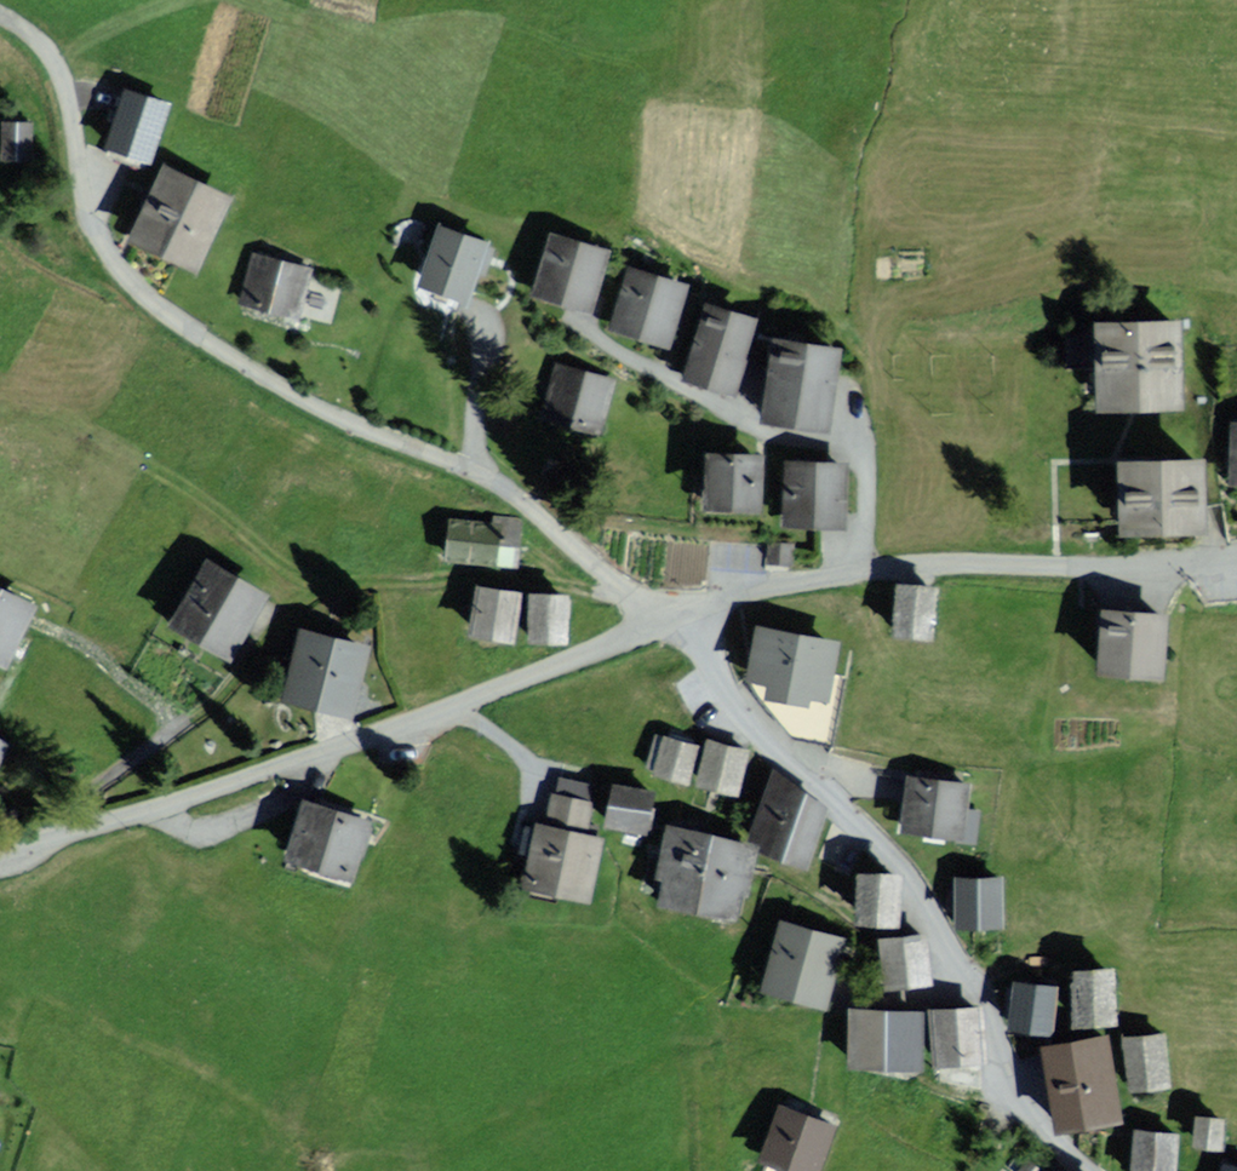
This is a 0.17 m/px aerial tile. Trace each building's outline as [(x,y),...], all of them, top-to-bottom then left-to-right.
[(108,153),(153,166),(171,104),(126,91),(108,153)] [(26,158),(26,124),(1,124),(2,158),(26,158)] [(216,199),(161,174),(131,239),(187,264),(216,199)] [(487,244),(437,232),(425,284),(471,296),(487,244)] [(603,250),(551,237),(536,296),(588,310),(603,250)] [(306,277),(258,260),(243,303),(291,320),(306,277)] [(678,287),(628,272),(611,327),(661,342),(678,287)] [(749,319),(705,307),(688,372),(732,384),(749,319)] [(1100,405),(1172,403),(1170,324),(1098,326),(1100,405)] [(1085,328),(1069,328),(1071,360),(1087,359),(1085,328)] [(832,346),(775,338),(766,398),(823,407),(832,346)] [(613,371),(554,356),(543,396),(602,412),(613,371)] [(747,505),(750,454),(704,452),(701,503),(747,505)] [(841,467),(789,464),(786,514),(838,517),(841,467)] [(1118,465),(1118,530),(1195,531),(1195,465),(1118,465)] [(511,512),(453,506),(448,556),(506,562),(511,512)] [(790,561),(792,542),(768,539),(765,558),(790,561)] [(223,653),(255,595),(203,567),(172,626),(223,653)] [(935,589),(894,585),(890,632),(930,636),(935,589)] [(469,631),(502,637),(511,594),(478,588),(469,631)] [(529,637),(556,638),(558,596),(531,594),(529,637)] [(21,608),(0,598),(0,652),(21,608)] [(1158,619),(1103,616),(1100,670),(1155,673),(1158,619)] [(830,647),(758,629),(746,676),(818,694),(830,647)] [(288,697),(343,710),(358,649),(302,636),(288,697)] [(686,779),(692,745),(658,739),(652,773),(686,779)] [(733,789),(742,750),(708,742),(699,781),(733,789)] [(748,850),(800,865),(818,804),(769,771),(748,850)] [(957,835),(963,783),(916,778),(910,829),(957,835)] [(649,790),(612,785),(607,826),(643,831),(649,790)] [(600,811),(550,797),(527,880),(577,894),(600,811)] [(345,877),(357,822),(303,810),(291,866),(345,877)] [(657,896),(727,913),(743,845),(673,828),(657,896)] [(889,875),(856,874),(855,919),(887,920),(889,875)] [(1001,881),(956,881),(955,925),(1001,925),(1001,881)] [(817,1004),(837,942),(784,924),(764,986),(817,1004)] [(919,936),(883,941),(888,984),(924,980),(919,936)] [(1070,975),(1071,1022),(1110,1021),(1109,973),(1070,975)] [(1053,1038),(1059,988),(1013,983),(1010,1033),(1053,1038)] [(977,1060),(977,1011),(942,1012),(943,1060),(977,1060)] [(914,1062),(915,1013),(861,1012),(860,1061),(914,1062)] [(1162,1034),(1124,1038),(1129,1088),(1168,1085),(1162,1034)] [(1114,1118),(1104,1040),(1048,1047),(1058,1125),(1114,1118)] [(781,1111),(764,1156),(803,1170),(814,1170),(830,1129),(781,1111)] [(1220,1119),(1198,1117),(1196,1148),(1218,1149),(1220,1119)] [(1131,1170),(1169,1170),(1173,1133),(1136,1129),(1131,1170)] [(1027,1160),(1018,1170),(1019,1170),(1038,1170),(1039,1169),(1027,1160)]
